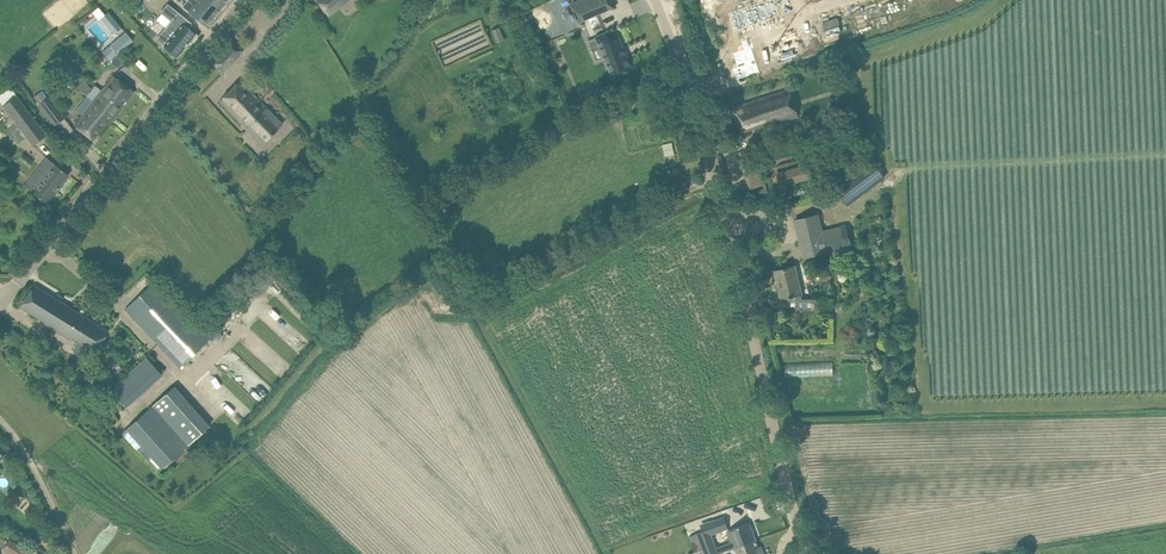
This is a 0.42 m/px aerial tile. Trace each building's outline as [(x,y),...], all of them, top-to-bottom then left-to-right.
[(182,6),(205,26),(220,8),(212,0),(187,0),(182,6)] [(328,14),(346,0),(318,0),(328,14)] [(613,0),(581,0),(571,4),(578,21),(615,6),(613,0)] [(728,13),(734,31),(780,15),(775,0),(766,0),(728,13)] [(859,20),(878,15),(877,15),(911,6),(931,7),(932,1),(944,2),(951,0),(812,0),(824,44),(858,35),(859,20)] [(171,20),(156,38),(164,44),(163,45),(168,49),(177,57),(195,34),(188,28),(191,23),(167,4),(161,12),(171,20)] [(108,11),(100,18),(114,35),(122,28),(108,11)] [(479,22),(435,41),(444,63),(489,44),(479,22)] [(595,37),(612,77),(631,69),(618,38),(609,42),(605,33),(595,37)] [(120,36),(110,44),(117,53),(127,44),(120,36)] [(231,38),(209,61),(222,74),(243,49),(231,38)] [(738,67),(732,68),(736,80),(760,72),(751,47),(754,47),(751,38),(742,41),(744,49),(733,53),(738,67)] [(134,92),(113,75),(93,100),(115,117),(134,92)] [(92,87),(84,80),(77,88),(85,95),(92,87)] [(219,101),(228,109),(263,142),(284,122),(240,80),(219,101)] [(799,86),(744,103),(733,107),(742,133),(785,118),(785,121),(808,113),(799,86)] [(10,87),(0,94),(0,102),(33,145),(46,135),(10,87)] [(48,96),(39,104),(55,125),(64,118),(48,96)] [(109,125),(115,117),(93,100),(74,125),(93,140),(106,123),(109,125)] [(665,156),(675,154),(672,142),(663,144),(665,156)] [(46,203),(68,175),(54,164),(32,192),(46,203)] [(810,165),(773,177),(776,187),(813,176),(810,165)] [(877,167),(839,195),(846,204),(884,176),(877,167)] [(822,231),(818,214),(795,220),(804,257),(832,250),(834,258),(850,254),(848,248),(852,247),(846,225),(822,231)] [(802,297),(795,266),(775,271),(782,299),(789,297),(789,310),(823,311),(824,298),(802,297)] [(180,367),(208,340),(154,282),(125,309),(180,367)] [(94,351),(108,331),(34,285),(20,306),(45,322),(44,323),(71,340),(72,337),(94,351)] [(147,357),(111,389),(126,406),(162,374),(147,357)] [(833,375),(832,363),(785,365),(785,376),(833,375)] [(165,394),(122,432),(158,472),(210,425),(175,385),(172,388),(165,394)] [(847,406),(858,406),(858,396),(847,396),(847,406)] [(723,520),(711,524),(714,533),(726,529),(723,520)] [(749,522),(727,531),(735,553),(738,553),(758,546),(749,522)] [(19,549),(7,542),(2,549),(11,553),(16,553),(19,549)] [(758,546),(738,553),(764,553),(760,545),(758,546)]
